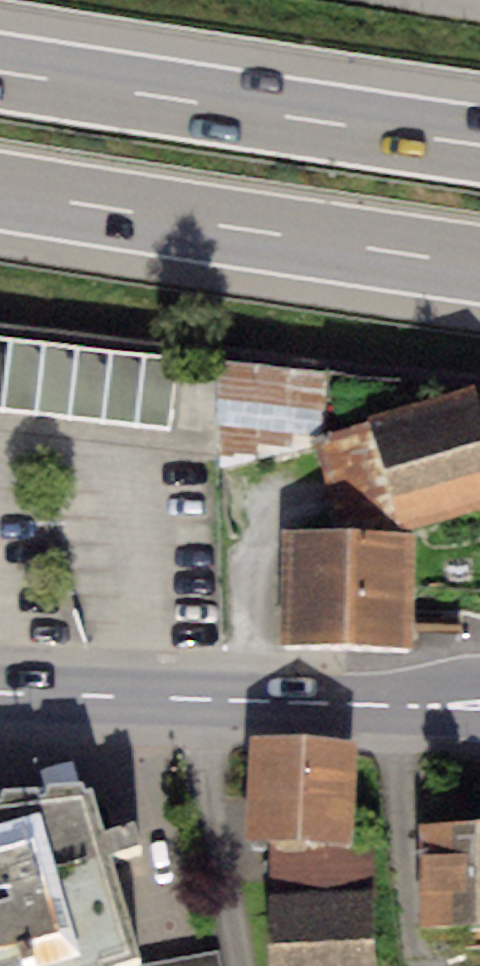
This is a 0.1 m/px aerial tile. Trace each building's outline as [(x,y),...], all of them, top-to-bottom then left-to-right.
[(0,339),(0,406),(168,425),(175,358),(0,339)] [(324,370),(216,363),(221,468),(317,434),(324,370)] [(317,434),(331,531),(409,532),(479,507),(479,405),(475,387),(317,434)] [(331,531),(282,530),(281,642),(408,643),(409,532),(331,531)] [(357,741),(252,734),(246,836),(266,837),(350,842),(357,741)] [(102,856),(140,846),(135,820),(96,832),(84,783),(0,790),(0,965),(128,965),(102,856)] [(419,826),(422,924),(479,922),(479,825),(419,826)] [(266,837),(270,965),(378,965),(373,844),(350,842),(266,837)] [(153,965),(220,965),(218,954),(153,965)]
